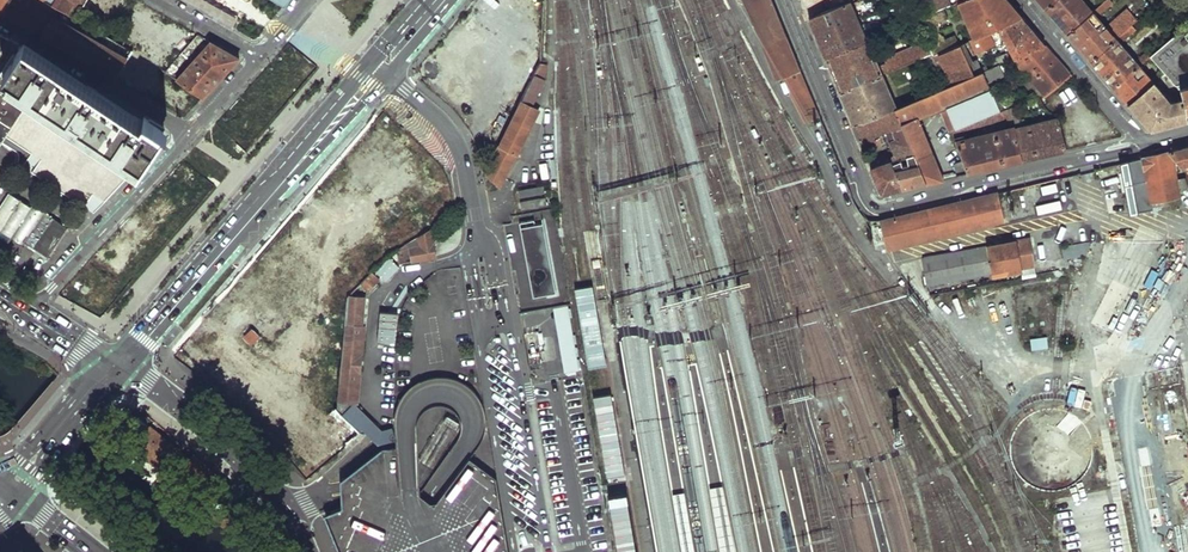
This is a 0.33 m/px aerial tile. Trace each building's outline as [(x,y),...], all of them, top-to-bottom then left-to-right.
[(2,15),(10,0),(0,0),(0,14),(2,15)] [(2,15),(22,26),(41,37),(58,10),(53,7),(45,2),(42,1),(40,0),(10,0),(2,15)] [(56,3),(53,7),(58,10),(75,20),(83,7),(86,0),(57,0),(56,3)] [(83,7),(110,22),(123,0),(86,0),(83,7)] [(775,81),(783,78),(800,71),(771,0),(742,0),(775,81)] [(951,5),(949,0),(937,0),(936,0),(925,0),(918,3),(921,9),(924,16),(951,5)] [(958,2),(974,39),(989,33),(998,28),(1022,17),(1007,0),(963,0),(958,2)] [(1039,1),(1047,10),(1058,0),(1038,0),(1039,1)] [(1047,10),(1060,25),(1068,34),(1093,13),(1081,0),(1058,0),(1047,10)] [(1093,13),(1097,18),(1113,5),(1109,0),(1108,0),(1093,13)] [(912,13),(915,20),(924,16),(921,9),(912,13)] [(75,20),(58,10),(41,37),(51,43),(60,48),(75,20)] [(931,14),(934,24),(948,20),(945,10),(931,14)] [(1093,13),(1068,34),(1080,49),(1091,61),(1116,40),(1112,35),(1097,18),(1093,13)] [(1022,17),(998,28),(1016,56),(1017,57),(1045,45),(1041,39),(1022,17)] [(75,20),(60,48),(72,55),(89,65),(114,79),(133,53),(122,46),(109,39),(105,37),(97,32),(75,20)] [(1128,21),(1117,31),(1121,35),(1132,25),(1128,21)] [(1150,57),(1175,87),(1176,86),(1180,91),(1185,105),(1187,112),(1187,24),(1150,57)] [(105,37),(109,30),(100,25),(97,32),(105,37)] [(1132,25),(1121,35),(1124,40),(1135,30),(1132,25)] [(122,46),(126,39),(122,36),(122,35),(114,30),(109,39),(122,46)] [(1117,31),(1112,35),(1116,40),(1121,35),(1117,31)] [(974,39),(969,42),(974,54),(996,45),(989,33),(974,39)] [(9,39),(0,34),(0,52),(9,39)] [(205,39),(199,36),(184,54),(174,66),(179,69),(205,39)] [(866,40),(825,57),(839,92),(881,75),(866,40)] [(1116,40),(1091,61),(1102,73),(1115,89),(1140,67),(1119,44),(1116,40)] [(240,59),(211,43),(183,77),(177,72),(175,74),(170,71),(167,74),(176,80),(203,98),(220,80),(240,59)] [(927,45),(886,63),(890,71),(932,55),(927,45)] [(961,45),(939,56),(953,84),(984,71),(988,69),(986,66),(982,68),(978,59),(969,63),(961,45)] [(1045,45),(1017,57),(1033,77),(1056,57),(1052,52),(1045,45)] [(86,87),(22,46),(5,72),(37,92),(143,162),(164,130),(144,117),(142,120),(88,84),(86,87)] [(150,59),(142,54),(140,58),(149,63),(150,59)] [(1056,57),(1033,77),(1045,93),(1046,92),(1070,73),(1063,65),(1056,57)] [(988,69),(984,71),(988,80),(1005,73),(1001,63),(988,69)] [(1140,67),(1115,89),(1122,97),(1129,104),(1154,83),(1140,67)] [(537,105),(532,103),(545,76),(534,71),(500,143),(487,170),(500,183),(537,105)] [(800,71),(783,78),(802,123),(819,116),(800,71)] [(953,84),(895,109),(896,112),(914,154),(927,184),(943,180),(918,119),(943,108),(942,105),(990,85),(988,81),(988,80),(984,71),(953,84)] [(37,92),(5,72),(0,79),(0,142),(4,144),(37,92)] [(1045,93),(1039,95),(1041,104),(1042,104),(1049,97),(1072,125),(1097,105),(1093,100),(1078,82),(1070,73),(1046,92),(1045,93)] [(881,75),(839,92),(853,126),(895,109),(881,75)] [(1129,104),(1140,118),(1151,131),(1167,127),(1187,121),(1187,114),(1187,112),(1185,105),(1178,107),(1176,103),(1172,103),(1154,83),(1129,104)] [(990,85),(942,105),(943,108),(953,131),(1001,111),(995,96),(990,85)] [(143,162),(37,92),(4,144),(13,151),(18,156),(17,164),(84,207),(84,208),(93,215),(115,191),(143,162)] [(1002,93),(995,96),(1001,111),(1008,108),(1002,93)] [(1039,95),(1009,108),(1013,123),(1014,127),(1015,130),(1021,128),(1018,113),(1041,104),(1039,95)] [(1097,105),(1072,125),(1088,146),(1098,144),(1123,138),(1123,135),(1110,120),(1097,105)] [(953,131),(954,135),(1007,118),(1009,124),(1013,123),(1009,108),(1008,108),(1001,111),(953,131)] [(513,116),(500,109),(487,136),(500,143),(513,116)] [(895,109),(853,126),(861,145),(880,138),(889,134),(895,147),(890,149),(892,154),(897,152),(899,159),(914,154),(896,112),(895,109)] [(1021,128),(1015,130),(1024,161),(1068,150),(1062,133),(1062,132),(1058,119),(1021,128)] [(1014,127),(957,142),(964,163),(968,174),(985,170),(1024,161),(1015,130),(1014,127)] [(1070,131),(1062,133),(1068,150),(1075,149),(1070,131)] [(880,138),(861,145),(863,148),(868,146),(869,148),(882,142),(880,138)] [(1169,149),(1183,166),(1187,165),(1187,144),(1169,149)] [(1121,160),(1131,212),(1153,208),(1152,202),(1182,196),(1181,189),(1187,188),(1187,181),(1187,179),(1180,181),(1169,149),(1121,160)] [(899,159),(891,161),(892,165),(903,189),(927,184),(914,154),(899,159)] [(964,163),(956,166),(959,176),(968,174),(964,163)] [(881,165),(871,169),(881,194),(903,189),(892,165),(883,169),(881,165)] [(1059,176),(1011,187),(1017,218),(1017,220),(1065,211),(1059,176)] [(544,183),(519,188),(520,195),(546,190),(544,183)] [(1011,187),(1004,189),(1010,220),(1017,218),(1011,187)] [(998,190),(880,219),(887,250),(1006,223),(998,190)] [(9,192),(0,205),(0,223),(49,256),(68,228),(34,205),(32,208),(9,192)] [(546,195),(521,199),(522,207),(548,202),(546,195)] [(543,218),(519,222),(532,294),(555,291),(543,218)] [(68,228),(49,256),(0,223),(0,229),(49,262),(70,229),(68,228)] [(437,256),(430,229),(402,245),(399,247),(401,262),(437,256)] [(1035,267),(1030,237),(1017,239),(1016,238),(986,243),(987,244),(992,273),(993,277),(1023,271),(1023,269),(1035,267)] [(1062,258),(1091,256),(1090,243),(1061,246),(1062,258)] [(987,244),(922,256),(927,285),(992,273),(987,244)] [(270,252),(177,343),(316,485),(364,438),(337,410),(312,434),(231,353),(254,330),(247,323),(270,300),(296,327),(321,303),(270,252)] [(391,256),(377,271),(388,280),(401,265),(391,256)] [(381,278),(373,270),(361,282),(369,290),(381,278)] [(350,291),(356,285),(352,282),(346,288),(350,291)] [(363,323),(360,323),(362,296),(346,295),(346,302),(345,309),(344,319),(344,326),(341,361),(341,367),(338,409),(379,447),(395,442),(392,430),(382,433),(383,428),(353,401),(357,401),(363,323)] [(555,307),(563,373),(580,371),(571,305),(555,307)] [(396,347),(397,319),(382,318),(380,345),(396,347)] [(1047,337),(1030,339),(1032,350),(1049,348),(1047,337)] [(209,375),(202,380),(212,394),(220,389),(209,375)] [(496,478),(470,459),(482,440),(486,428),(484,412),(476,394),(460,380),(442,377),(420,381),(404,391),(396,408),(394,434),(395,442),(396,447),(382,449),(341,480),(342,508),(324,515),(333,538),(339,551),(509,551),(496,478)] [(149,418),(136,407),(127,418),(140,429),(149,418)] [(177,444),(149,423),(137,439),(165,460),(177,444)] [(224,481),(192,453),(181,467),(215,492),(224,481)]
